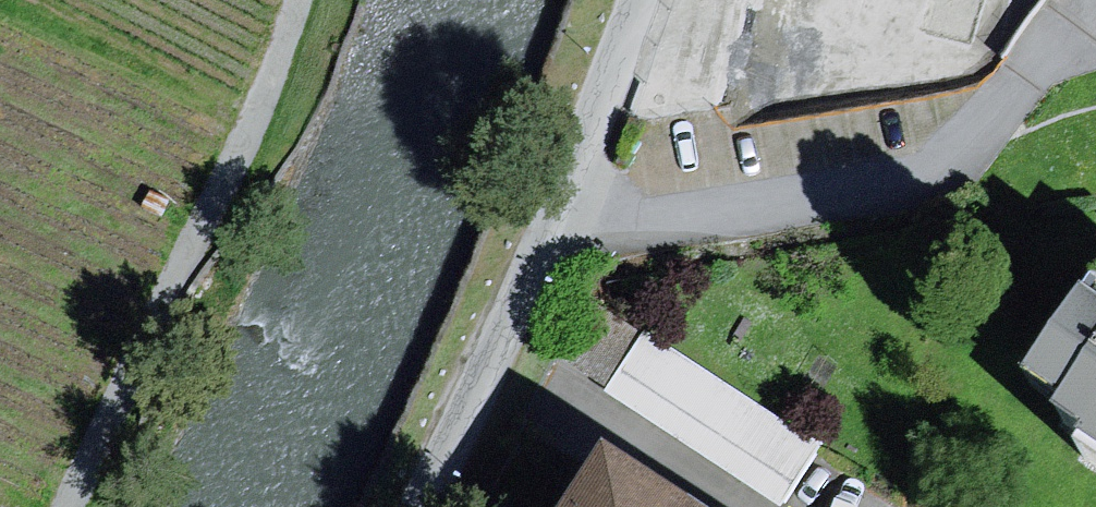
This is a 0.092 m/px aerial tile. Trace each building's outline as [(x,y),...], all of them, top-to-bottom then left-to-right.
[(927,42),(974,71),(1019,0),(953,0),(927,42)] [(150,191),(142,205),(160,214),(167,200),(150,191)] [(645,337),(611,391),(783,499),(817,446),(645,337)] [(1053,404),(1090,431),(1079,446),(1095,458),(1095,345),(1053,404)] [(567,506),(683,506),(600,455),(567,506)]
